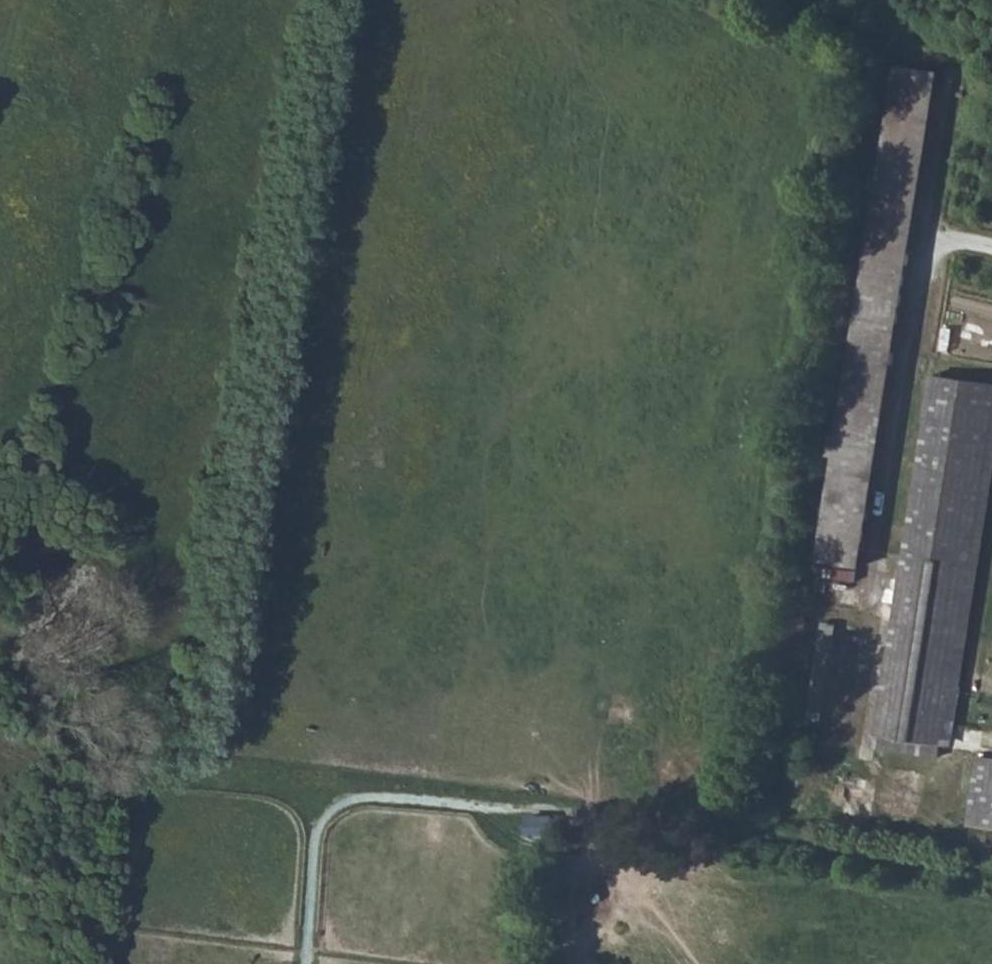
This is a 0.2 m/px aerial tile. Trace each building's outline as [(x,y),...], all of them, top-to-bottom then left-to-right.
[(842,566),(905,72),(862,66),(800,561),(842,566)] [(860,736),(926,742),(976,333),(912,323),(860,736)] [(808,726),(820,626),(807,625),(794,726),(808,726)] [(924,757),(926,742),(860,736),(858,749),(924,757)] [(991,833),(991,765),(964,761),(955,828),(991,833)] [(527,838),(556,835),(553,810),(524,813),(527,838)]
